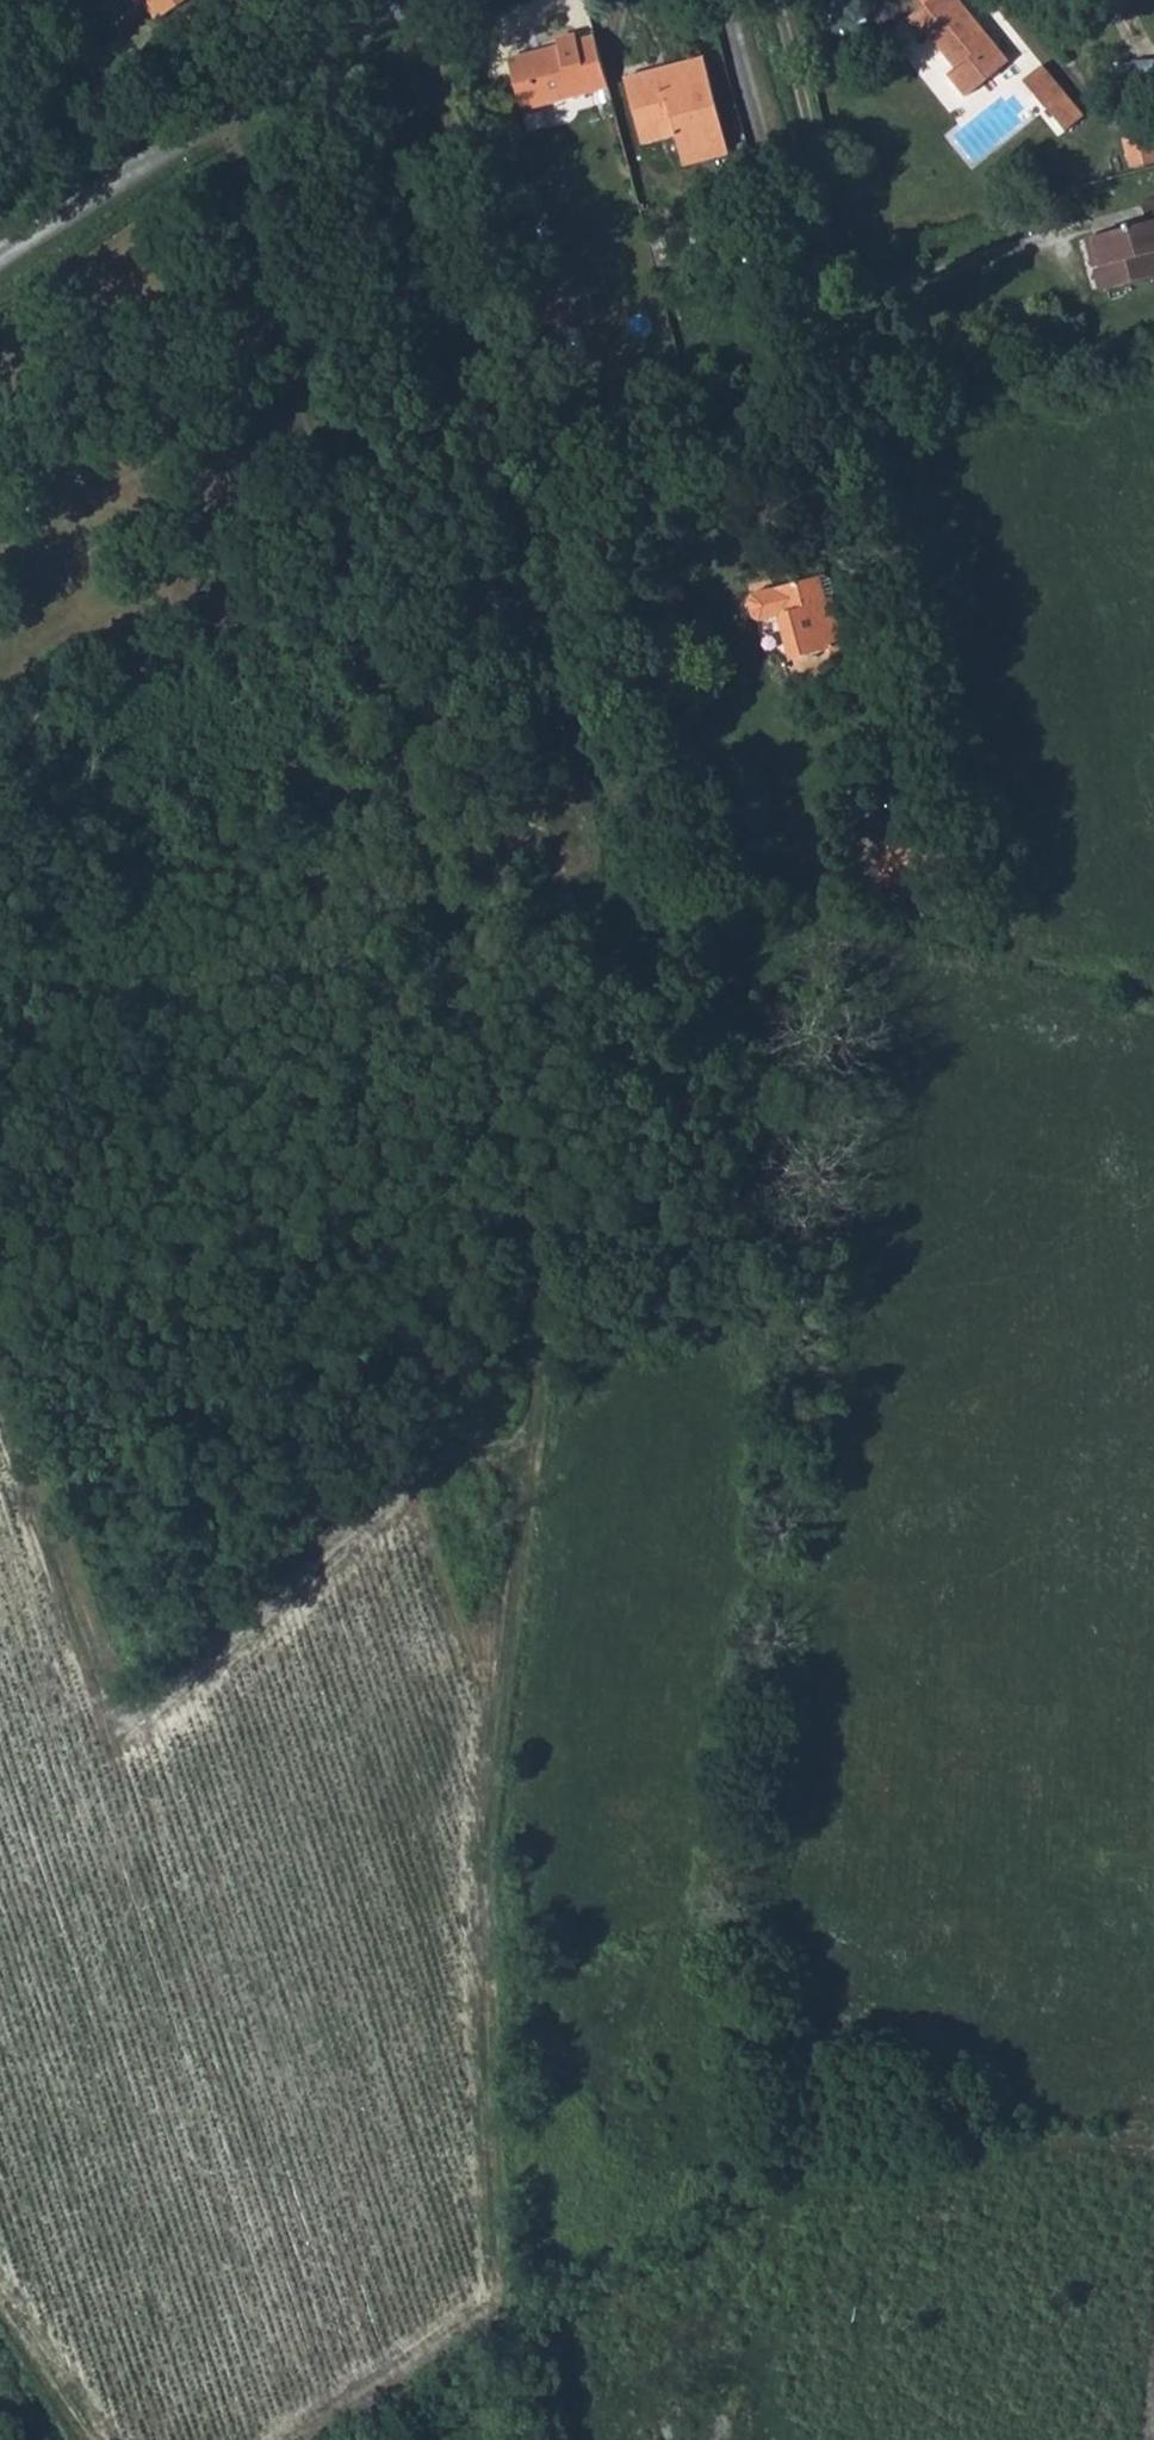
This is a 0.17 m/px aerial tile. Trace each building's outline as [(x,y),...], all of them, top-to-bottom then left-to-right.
[(148,18),(176,0),(136,0),(148,18)] [(899,16),(913,33),(922,26),(950,61),(950,63),(941,70),(960,93),(987,72),(1004,57),(975,20),(959,0),(918,0),(899,16)] [(610,87),(596,37),(580,41),(577,34),(557,39),(559,47),(511,60),(524,109),(562,99),(601,89),(610,87)] [(628,75),(637,107),(647,104),(652,122),(677,115),(681,130),(689,160),(712,154),(734,147),(709,57),(666,69),(665,65),(628,75)] [(1028,83),(1073,135),(1092,118),(1047,67),(1028,83)] [(604,102),(614,101),(610,87),(601,89),(604,102)] [(647,104),(637,107),(646,139),(681,130),(677,115),(652,122),(647,104)] [(1094,252),(1103,280),(1153,264),(1153,192),(1134,198),(1138,214),(1116,221),(1095,227),(1101,250),(1094,252)] [(1088,229),(1094,252),(1101,250),(1095,227),(1088,229)] [(822,568),(770,582),(778,609),(784,630),(791,653),(809,648),(826,643),(833,667),(841,665),(846,661),(849,656),(850,650),(849,645),(847,641),(842,637),(822,568)] [(778,609),(770,582),(752,588),(748,595),(753,610),(762,613),(770,611),(778,609)]
